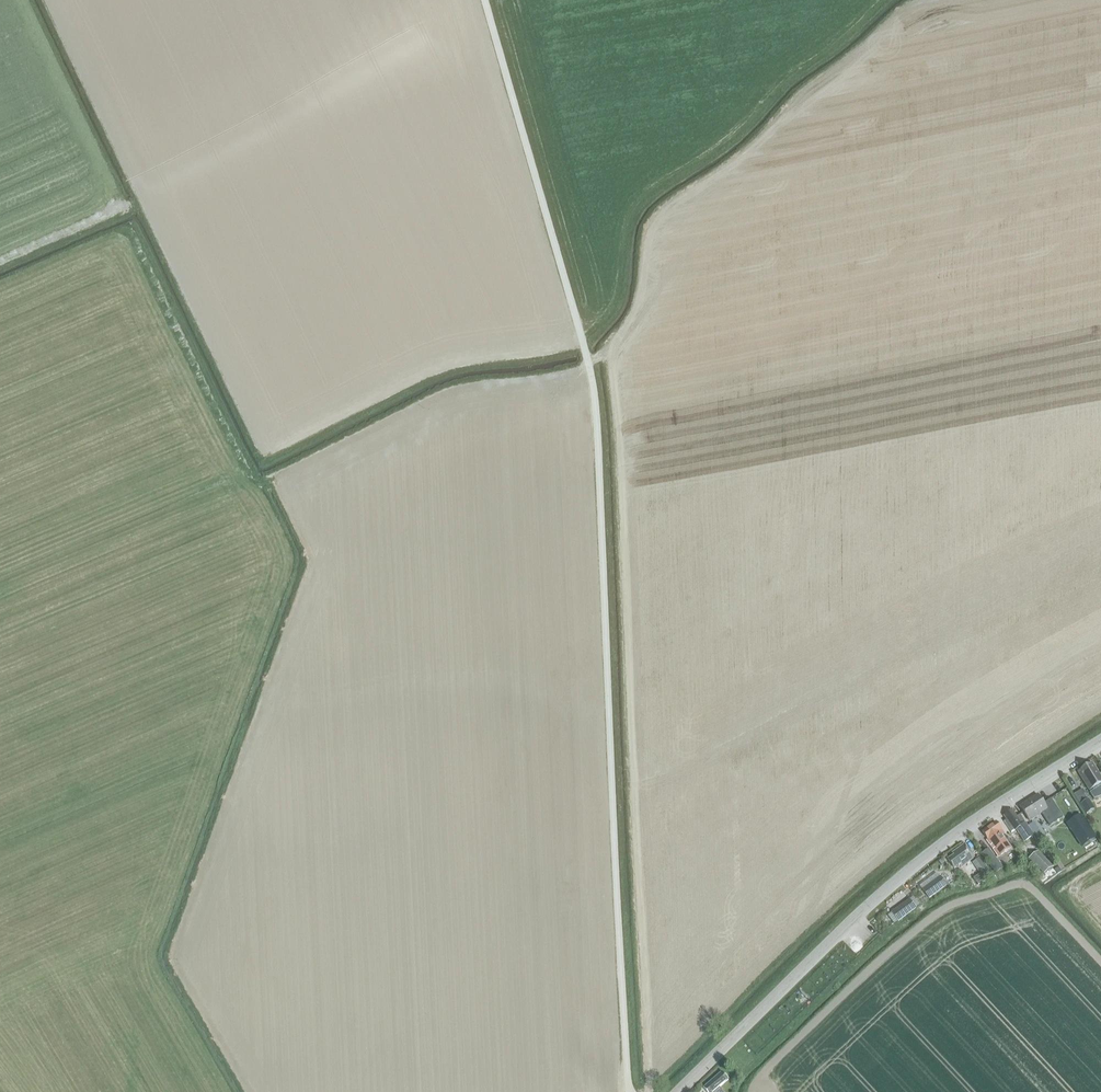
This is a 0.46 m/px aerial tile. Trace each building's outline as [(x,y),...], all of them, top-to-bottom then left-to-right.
[(1093,791),(1089,793),(1093,800),(1100,797),(1100,786),(1100,784),(1100,783),(1100,781),(1091,765),(1079,772),(1090,790),(1091,789),(1093,791)] [(1074,795),(1079,803),(1087,798),(1082,790),(1074,795)] [(1019,807),(1028,821),(1029,821),(1041,813),(1050,828),(1061,821),(1053,808),(1055,807),(1050,799),(1042,804),(1037,795),(1019,807)] [(1079,805),(1085,814),(1094,809),(1088,800),(1079,805)] [(1012,811),(1004,816),(1006,820),(1003,822),(1011,833),(1016,829),(1018,832),(1021,830),(1027,839),(1033,835),(1027,827),(1019,815),(1016,817),(1012,811)] [(1080,816),(1066,825),(1081,848),(1095,839),(1080,816)] [(987,841),(998,857),(1010,848),(1001,836),(1003,834),(995,822),(982,832),(987,840),(987,841)] [(1032,824),(1027,827),(1033,835),(1037,841),(1044,836),(1040,830),(1037,832),(1032,824)] [(1025,846),(1015,834),(1009,839),(1019,851),(1025,846)] [(954,855),(947,860),(953,869),(960,864),(962,867),(974,858),(964,844),(961,846),(960,847),(952,853),(954,855)] [(1036,851),(1026,859),(1042,875),(1052,867),(1036,851)] [(986,869),(987,869),(979,857),(973,861),(985,878),(990,874),(986,869)] [(991,862),(987,864),(994,874),(998,872),(991,862)] [(976,884),(983,879),(980,876),(979,874),(972,878),(976,884)] [(927,898),(945,885),(939,876),(921,889),(927,898)] [(890,913),(897,921),(915,908),(908,899),(890,913)] [(839,946),(834,951),(848,965),(853,960),(839,946)] [(706,1091),(722,1091),(719,1088),(728,1080),(721,1072),(703,1088),(706,1091)]
